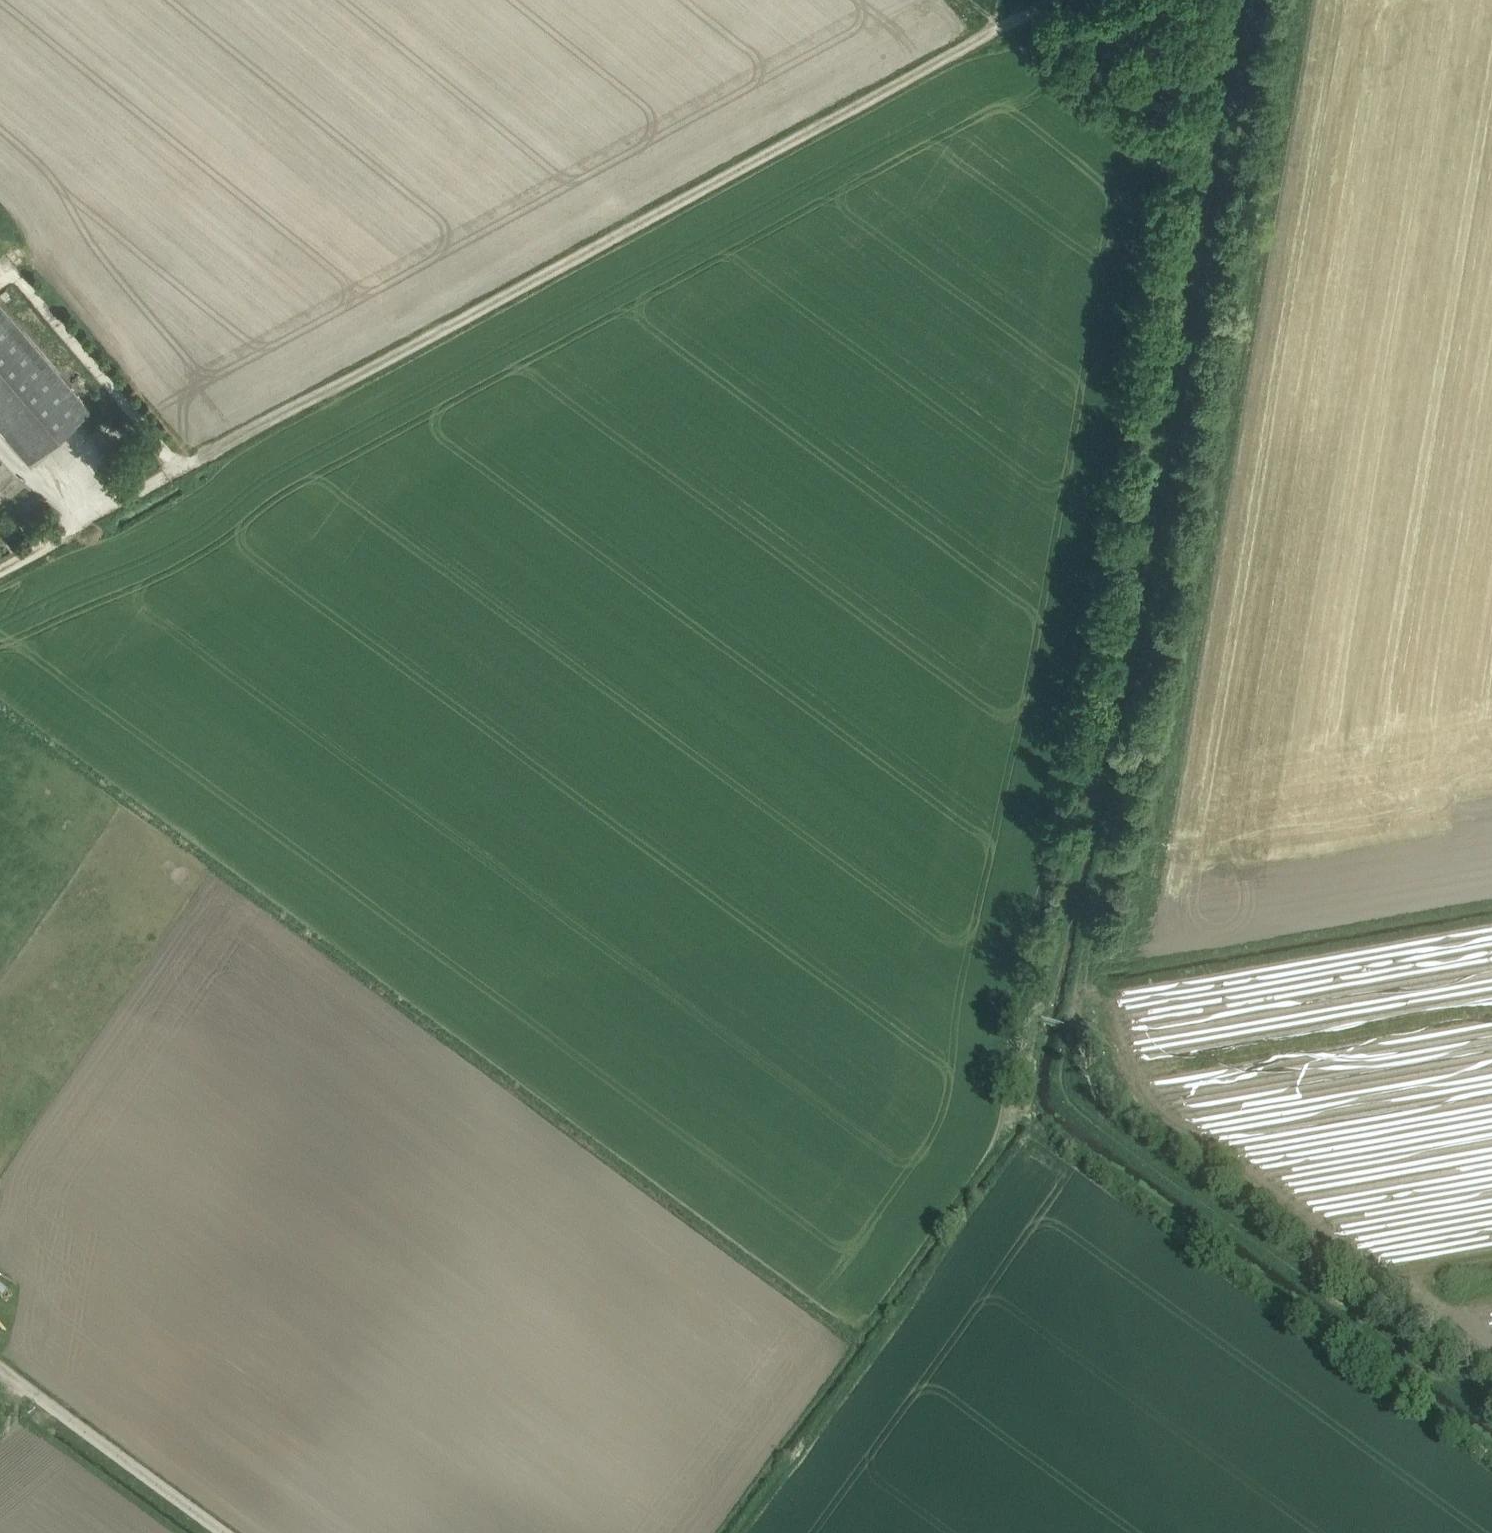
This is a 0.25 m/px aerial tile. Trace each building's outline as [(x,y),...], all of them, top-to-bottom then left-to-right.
[(93,410),(0,300),(0,427),(30,463),(93,410)]
